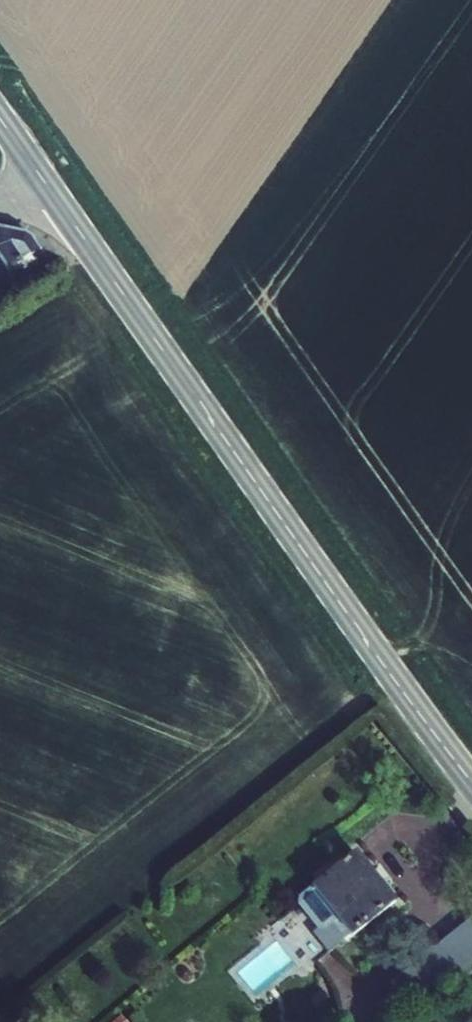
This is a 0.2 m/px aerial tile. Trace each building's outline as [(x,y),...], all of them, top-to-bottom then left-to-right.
[(0,231),(0,291),(17,280),(20,285),(52,265),(34,237),(0,231)] [(352,932),(358,940),(399,907),(359,858),(299,907),(323,936),(334,927),(344,938),(352,932)] [(471,967),(471,925),(396,986),(416,1012),(471,967)] [(332,951),(320,963),(344,989),(357,977),(332,951)] [(113,1021),(133,1021),(126,1012),(113,1021)]
